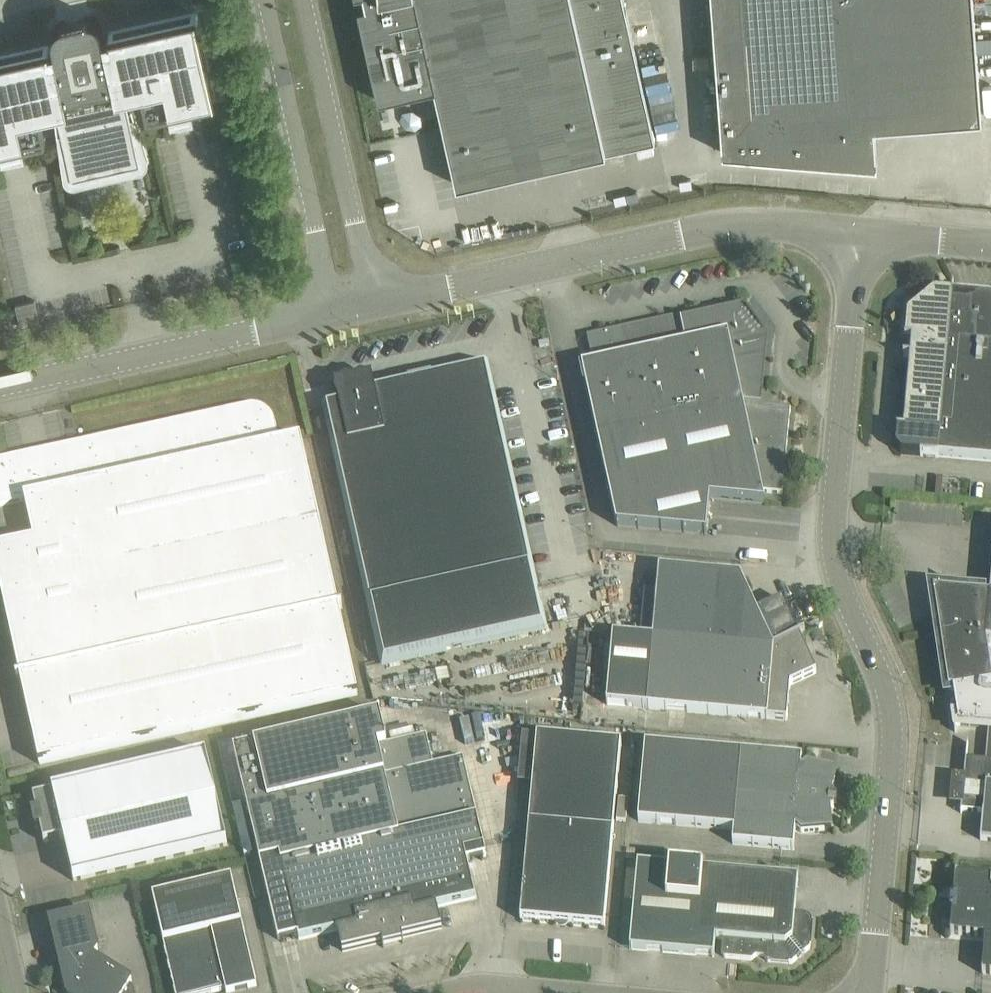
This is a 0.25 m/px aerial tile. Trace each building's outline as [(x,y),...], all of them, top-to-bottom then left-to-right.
[(365,5),(357,6),(378,100),(435,87),(457,185),(655,141),(624,0),(364,0),(365,5)] [(716,70),(720,117),(722,153),(877,166),(874,127),(982,119),(973,0),(711,0),(716,70)] [(197,16),(196,14),(195,14),(194,14),(110,32),(109,33),(108,34),(108,35),(103,36),(101,27),(100,23),(98,20),(95,18),(92,16),(88,16),(84,16),(82,20),(67,23),(63,21),(60,22),(57,23),(54,25),(53,28),(52,31),(51,35),(54,47),(50,49),(49,48),(49,47),(48,47),(47,47),(46,47),(0,57),(0,154),(23,149),(20,139),(44,134),(40,115),(59,110),(60,112),(58,112),(73,176),(75,176),(139,161),(141,160),(141,159),(127,96),(126,97),(125,96),(143,91),(148,112),(169,107),(171,114),(171,115),(171,116),(172,116),(173,116),(174,116),(193,112),(194,111),(195,111),(195,109),(193,102),(213,97),(214,96),(215,96),(215,94),(197,16)] [(934,291),(907,313),(905,337),(904,338),(900,342),(900,350),(903,354),(903,356),(910,356),(904,428),(897,427),(897,428),(896,445),(902,452),(990,460),(990,296),(934,291)] [(34,301),(15,306),(20,327),(39,322),(34,301)] [(710,497),(765,503),(762,491),(782,493),(790,407),(761,405),(767,338),(743,305),(680,319),(679,315),(587,335),(593,363),(581,365),(616,525),(707,533),(710,497)] [(339,404),(327,406),(339,461),(384,662),(542,627),(498,426),(485,371),(459,377),(458,372),(435,377),(436,382),(376,396),(372,376),(335,384),(339,404)] [(24,499),(33,540),(0,547),(0,587),(39,764),(357,694),(301,437),(279,442),(274,422),(273,418),(271,414),(268,411),(264,408),(261,406),(256,405),(252,405),(248,405),(0,459),(0,505),(24,499)] [(659,567),(653,636),(773,648),(799,635),(782,599),(757,611),(740,575),(720,573),(659,567)] [(986,593),(946,589),(944,589),(948,614),(937,616),(948,689),(953,688),(954,694),(955,703),(951,704),(955,731),(956,731),(955,724),(988,727),(990,727),(990,580),(990,594),(986,593)] [(607,703),(767,718),(787,720),(790,684),(816,672),(799,635),(773,648),(653,637),(613,634),(607,703)] [(441,927),(436,906),(475,897),(466,858),(485,854),(462,756),(432,764),(425,735),(385,744),(378,714),(233,748),(278,938),(297,934),(298,939),(337,929),(342,951),(381,942),(383,947),(403,942),(402,937),(441,927)] [(621,744),(537,736),(522,734),(517,784),(532,785),(520,919),(604,927),(613,830),(619,767),(621,744)] [(958,798),(959,798),(962,798),(962,799),(960,812),(961,812),(961,809),(965,810),(983,811),(980,839),(990,840),(990,737),(989,759),(988,759),(987,762),(979,761),(968,760),(968,762),(967,777),(964,777),(964,778),(963,783),(960,783),(958,798)] [(802,757),(740,752),(645,743),(638,820),(734,828),(732,843),(794,848),(796,827),(801,832),(831,829),(830,809),(833,809),(834,794),(831,793),(836,773),(807,765),(801,769),(802,757)] [(206,754),(72,786),(52,790),(53,792),(33,797),(44,842),(63,837),(73,880),(227,844),(206,754)] [(798,877),(778,875),(637,863),(629,948),(714,956),(715,938),(722,939),(721,953),(725,957),(751,959),(756,956),(764,956),(767,961),(791,963),(810,947),(812,919),(809,915),(795,914),(798,877)] [(975,875),(955,873),(953,895),(950,897),(949,909),(952,912),(950,933),(985,936),(982,973),(990,974),(990,889),(990,877),(990,876),(975,875)] [(163,941),(175,992),(208,992),(225,989),(226,992),(256,985),(242,922),(231,878),(153,896),(163,941)] [(94,958),(99,951),(89,911),(50,921),(66,990),(70,992),(69,992),(134,992),(132,981),(94,958)]
